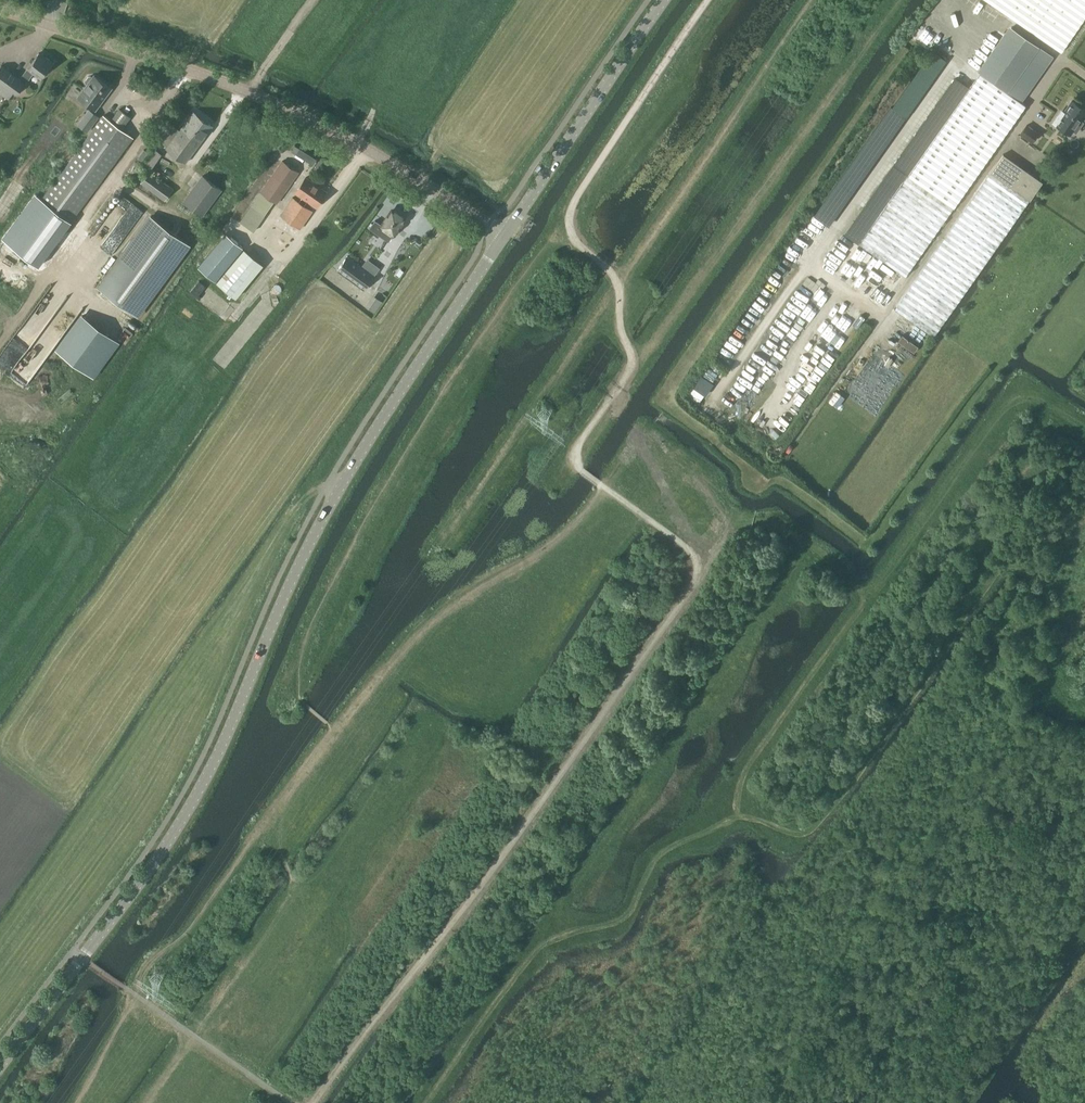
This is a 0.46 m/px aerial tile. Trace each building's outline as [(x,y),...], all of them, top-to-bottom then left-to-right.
[(907,174),(859,243),(903,274),(1024,102),(1020,99),(1033,80),(1014,66),(1024,50),(1029,42),(1049,56),(1055,46),(1062,51),(1084,18),(1084,0),(987,0),(1018,21),(1012,30),(987,67),(982,74),(981,73),(910,176),(907,174)] [(39,52),(20,78),(1,65),(0,66),(0,82),(16,94),(25,82),(26,83),(34,72),(41,77),(52,62),(39,52)] [(946,61),(933,52),(893,108),(906,117),(946,61)] [(78,123),(87,130),(99,116),(93,111),(95,108),(96,108),(112,88),(95,75),(94,77),(92,75),(90,76),(86,80),(87,82),(89,84),(80,96),(92,105),(90,109),(89,109),(78,123)] [(1072,100),(1062,115),(1059,113),(1053,121),(1070,133),(1073,129),(1076,132),(1084,121),(1080,119),(1084,112),(1084,109),(1072,100)] [(70,219),(134,136),(122,128),(131,116),(120,108),(111,120),(104,114),(40,197),(70,219)] [(171,121),(158,138),(168,146),(167,147),(185,162),(212,125),(194,111),(180,129),(171,121)] [(1018,131),(1029,139),(1036,130),(1025,122),(1018,131)] [(294,144),(291,150),(296,153),(294,155),(303,160),(304,158),(312,164),(316,158),(294,144)] [(162,154),(155,148),(142,165),(149,171),(150,170),(162,154)] [(148,152),(144,149),(138,158),(142,161),(148,152)] [(1003,153),(991,170),(894,308),(933,336),(1030,198),(1042,180),(1003,153)] [(276,202),(298,171),(282,160),(239,221),(253,231),(264,215),(274,201),(276,202)] [(174,188),(150,170),(149,171),(141,182),(165,200),(174,188)] [(202,215),(221,188),(203,175),(184,201),(202,215)] [(292,197),(291,198),(280,214),(300,228),(311,211),(312,211),(304,205),(307,200),(316,206),(326,191),(317,185),(314,183),(305,177),(295,191),(302,196),(298,201),(292,197)] [(36,194),(3,239),(42,268),(75,222),(70,219),(40,197),(36,194)] [(404,218),(392,209),(381,224),(375,220),(369,227),(388,240),(393,233),(394,231),(396,232),(399,228),(397,227),(404,218)] [(188,243),(151,216),(98,288),(136,315),(188,243)] [(215,280),(242,247),(226,233),(198,267),(215,280)] [(244,248),(216,282),(235,297),(263,264),(244,248)] [(363,289),(374,274),(346,255),(336,269),(363,289)] [(386,291),(385,293),(387,295),(393,286),(390,284),(385,290),(386,291)] [(116,341),(81,315),(55,350),(90,376),(116,341)]
